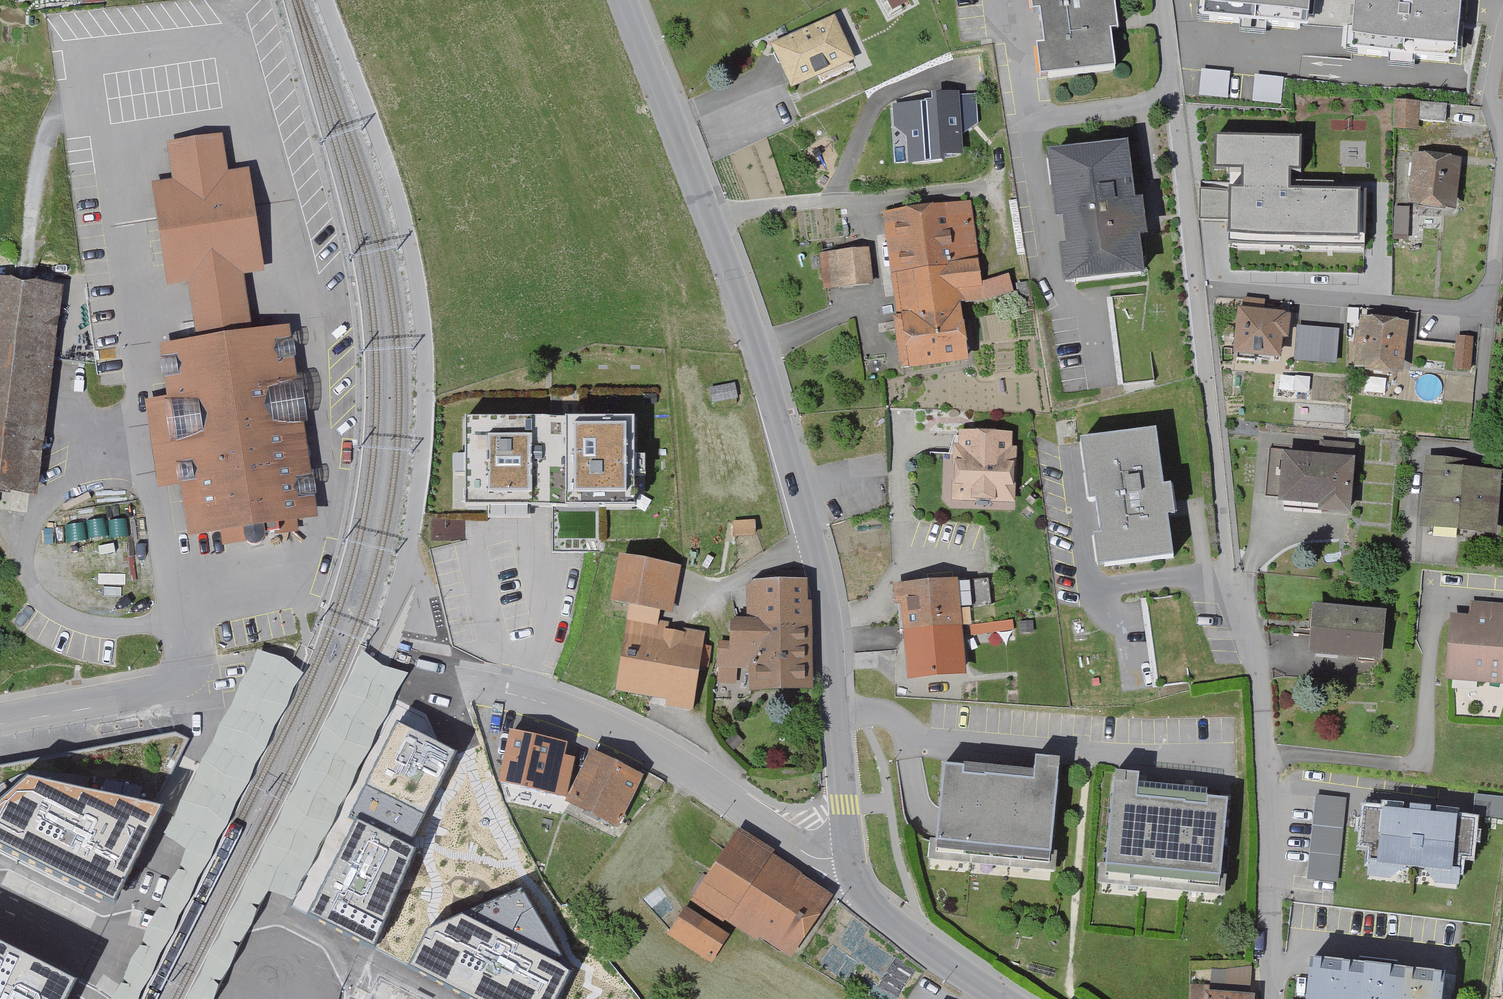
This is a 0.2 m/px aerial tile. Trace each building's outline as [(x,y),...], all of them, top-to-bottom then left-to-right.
[(1111,32),(1119,31),(1115,1),(1107,2),(1107,0),(1030,0),(1032,14),(1040,13),(1045,48),(1036,49),(1040,80),(1116,70),(1111,32)] [(1209,22),(1241,25),(1242,22),(1266,24),(1265,27),(1300,30),(1303,0),(1211,0),(1209,22)] [(1341,23),(1343,0),(1314,0),(1313,21),(1341,23)] [(1459,28),(1462,0),(1355,0),(1352,31),(1360,32),(1358,55),(1390,58),(1390,55),(1414,57),(1414,60),(1448,63),(1452,27),(1459,28)] [(832,21),(776,47),(793,83),(849,57),(832,21)] [(1229,77),(1202,74),(1200,94),(1227,97),(1229,77)] [(1282,82),(1255,80),(1253,100),(1280,103),(1282,82)] [(933,100),(892,102),(893,124),(907,135),(908,162),(944,160),(944,154),(963,152),(960,90),(933,91),(933,100)] [(1393,105),(1394,102),(1394,96),(1376,95),(1376,101),(1376,103),(1341,102),(1341,127),(1352,128),(1352,129),(1398,130),(1398,105),(1393,105)] [(1418,106),(1398,105),(1398,130),(1418,131),(1418,123),(1447,123),(1448,107),(1418,106)] [(167,285),(187,282),(195,336),(251,328),(243,274),(264,270),(249,167),(228,170),(223,133),(166,141),(172,178),(151,181),(167,285)] [(1227,172),(1229,189),(1229,190),(1228,220),(1228,234),(1366,237),(1366,192),(1301,174),(1302,139),(1227,138),(1227,172)] [(1142,274),(1137,237),(1145,236),(1141,205),(1133,206),(1126,149),(1050,158),(1058,219),(1066,218),(1071,252),(1062,253),(1066,284),(1142,274)] [(1418,160),(1413,202),(1450,207),(1455,164),(1418,160)] [(1199,220),(1228,220),(1229,190),(1200,189),(1199,220)] [(904,275),(975,265),(966,206),(895,216),(904,275)] [(1410,237),(1419,237),(1420,208),(1410,208),(1410,237)] [(1396,213),(1394,239),(1405,240),(1406,223),(1405,213),(1396,213)] [(824,256),(828,290),(873,285),(869,251),(824,256)] [(975,265),(904,275),(910,318),(896,320),(903,368),(966,359),(956,288),(977,284),(980,298),(1009,292),(1006,278),(978,284),(975,265)] [(30,491),(54,290),(0,284),(0,488),(30,491)] [(1263,316),(1264,300),(1244,299),(1242,314),(1240,314),(1237,359),(1255,361),(1255,354),(1277,355),(1279,337),(1286,338),(1288,318),(1263,316)] [(1388,313),(1369,311),(1368,324),(1365,324),(1361,366),(1399,370),(1402,328),(1387,326),(1388,313)] [(275,534),(298,531),(297,520),(318,517),(291,322),(251,328),(195,336),(159,342),(167,396),(144,399),(158,487),(181,483),(188,535),(222,531),(224,544),(246,540),(252,545),(259,544),(263,538),(265,533),(264,523),(267,523),(268,530),(275,530),(275,534)] [(1322,330),(1298,328),(1296,358),(1320,360),(1322,330)] [(1335,362),(1338,332),(1322,330),(1320,360),(1335,362)] [(1469,370),(1472,341),(1458,339),(1455,369),(1469,370)] [(710,389),(712,402),(736,397),(733,384),(710,389)] [(488,496),(488,508),(530,508),(530,496),(635,496),(635,419),(465,419),(465,496),(488,496)] [(1096,501),(1100,536),(1092,537),(1095,568),(1171,559),(1166,516),(1174,515),(1170,488),(1162,489),(1156,432),(1080,442),(1088,502),(1096,501)] [(1007,438),(955,437),(949,453),(958,454),(957,496),(1009,498),(1011,453),(1006,453),(1007,438)] [(1270,450),(1265,499),(1285,501),(1284,511),(1321,514),(1322,509),(1347,512),(1353,448),(1322,445),(1320,460),(1286,457),(1286,452),(1270,450)] [(1426,522),(1490,526),(1494,479),(1459,475),(1459,467),(1431,465),(1426,522)] [(668,565),(624,557),(615,602),(659,610),(668,565)] [(755,583),(748,591),(749,626),(738,627),(735,643),(721,643),(718,664),(720,664),(720,682),(735,681),(734,665),(755,665),(756,688),(806,687),(803,583),(799,583),(799,574),(778,574),(766,580),(766,583),(755,583)] [(900,632),(908,632),(957,627),(974,626),(973,608),(991,606),(988,579),(896,587),(900,632)] [(1473,620),(1454,618),(1449,677),(1502,681),(1502,607),(1474,605),(1473,620)] [(1317,608),(1313,652),(1378,657),(1382,614),(1317,608)] [(628,620),(616,687),(694,700),(699,665),(707,666),(710,648),(702,647),(703,636),(683,633),(683,637),(666,634),(667,626),(628,620)] [(957,627),(908,632),(912,676),(961,672),(957,627)] [(398,719),(348,818),(413,850),(463,752),(398,719)] [(106,894),(186,734),(176,730),(0,765),(0,837),(106,894)] [(505,784),(566,797),(573,767),(552,763),(556,744),(515,735),(505,784)] [(571,800),(616,823),(639,777),(621,769),(624,763),(616,759),(613,765),(593,756),(571,800)] [(1059,770),(1060,759),(1036,757),(1035,767),(1059,770)] [(1051,857),(1057,782),(980,775),(980,768),(944,765),(938,820),(936,846),(947,847),(946,855),(972,858),(973,850),(1011,853),(1010,861),(1036,864),(1037,856),(1051,857)] [(1139,774),(1115,772),(1114,782),(1138,785),(1139,774)] [(1191,803),(1113,795),(1105,870),(1119,871),(1118,879),(1144,882),(1145,874),(1183,877),(1182,885),(1208,888),(1209,880),(1220,881),(1228,800),(1191,796),(1191,803)] [(1308,878),(1335,881),(1344,799),(1316,796),(1308,878)] [(1478,796),(1476,816),(1502,819),(1502,799),(1478,796)] [(1385,812),(1365,810),(1361,846),(1371,847),(1370,862),(1382,863),(1391,875),(1403,865),(1426,867),(1436,879),(1447,870),(1459,871),(1461,856),(1471,857),(1474,820),(1454,818),(1454,816),(1441,814),(1441,817),(1427,816),(1428,810),(1413,809),(1412,814),(1398,813),(1399,810),(1386,809),(1385,812)] [(348,818),(299,916),(364,949),(413,850),(348,818)] [(735,836),(699,890),(788,950),(825,897),(735,836)] [(396,965),(466,998),(553,998),(571,963),(523,880),(416,924),(396,965)] [(710,959),(724,938),(687,913),(673,934),(710,959)] [(84,975),(0,932),(0,998),(73,998),(84,975)] [(1359,963),(1313,958),(1308,998),(1440,998),(1443,973),(1397,968),(1398,960),(1360,956),(1359,963)] [(1223,970),(1221,995),(1249,997),(1251,967),(1223,970)] [(1189,986),(1189,998),(1251,998),(1209,994),(1209,987),(1189,986)]
